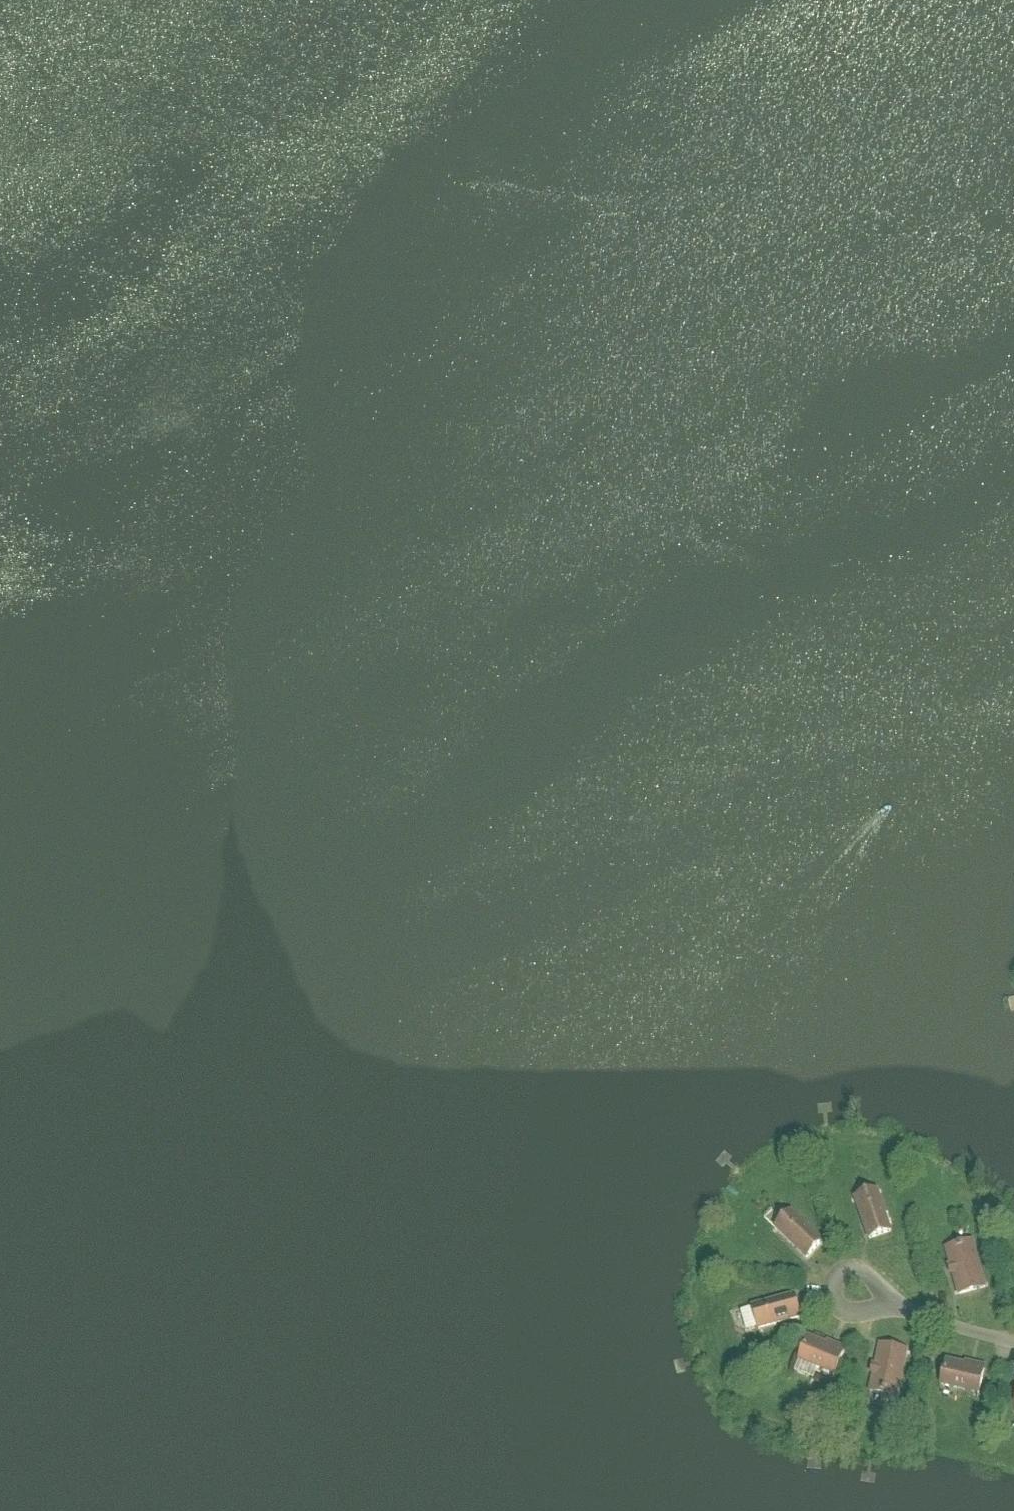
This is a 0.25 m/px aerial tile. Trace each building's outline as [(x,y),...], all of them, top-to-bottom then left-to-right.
[(878,1192),(856,1199),(870,1241),(892,1233),(878,1192)] [(807,1260),(823,1243),(792,1213),(776,1230),(807,1260)] [(973,1243),(947,1250),(952,1267),(949,1268),(951,1276),(954,1275),(960,1296),(986,1289),(973,1243)] [(753,1309),(759,1331),(801,1319),(795,1297),(753,1309)] [(837,1375),(845,1353),(809,1339),(801,1360),(837,1375)] [(897,1399),(907,1352),(881,1346),(876,1368),(873,1367),(872,1375),(875,1376),(871,1393),(897,1399)] [(985,1371),(947,1363),(942,1385),(980,1394),(985,1371)]
